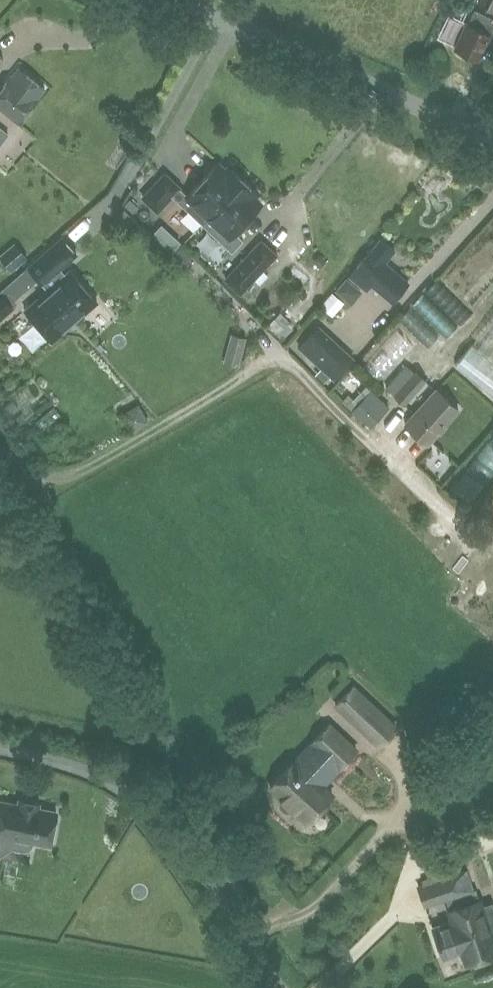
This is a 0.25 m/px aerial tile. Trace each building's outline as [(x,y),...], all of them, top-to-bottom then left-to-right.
[(492,10),(492,0),(479,0),(478,2),(492,10)] [(490,33),(489,33),(492,26),(492,18),(474,9),(467,23),(466,22),(454,47),(478,59),(490,33)] [(45,88),(18,67),(11,76),(10,76),(0,89),(0,109),(17,122),(37,98),(45,88)] [(148,122),(141,119),(139,124),(145,128),(148,122)] [(200,223),(241,179),(227,167),(224,170),(217,163),(187,195),(164,174),(142,197),(156,211),(170,196),(200,223)] [(241,179),(200,223),(231,252),(242,240),(233,232),(260,204),(253,197),(256,194),(241,179)] [(125,204),(133,212),(138,205),(130,198),(125,204)] [(58,268),(76,253),(60,235),(25,266),(37,279),(41,283),(58,268)] [(394,250),(380,238),(348,276),(366,290),(371,284),(391,301),(408,281),(384,261),(394,250)] [(260,241),(224,279),(239,293),(275,255),(260,241)] [(26,257),(15,244),(0,257),(12,270),(26,257)] [(190,256),(180,246),(172,255),(182,265),(190,256)] [(0,289),(0,293),(9,303),(37,279),(25,266),(0,289)] [(46,290),(23,310),(51,341),(96,302),(68,270),(64,274),(58,268),(41,283),(46,290)] [(436,279),(398,319),(428,347),(440,334),(446,339),(471,312),(436,279)] [(325,316),(328,312),(331,315),(343,302),(332,292),(317,309),(325,316)] [(13,307),(9,303),(0,293),(0,318),(13,307)] [(284,300),(270,314),(279,324),(294,311),(284,300)] [(470,342),(492,359),(492,313),(470,342)] [(354,357),(317,324),(297,347),(334,380),(354,357)] [(398,330),(365,366),(381,381),(414,344),(398,330)] [(244,336),(231,332),(223,361),(237,365),(244,336)] [(470,342),(454,363),(492,394),(492,359),(470,342)] [(425,380),(415,371),(414,372),(405,365),(394,378),(386,387),(404,404),(425,380)] [(388,407),(365,386),(353,399),(346,393),(341,399),(352,410),(370,426),(388,407)] [(427,444),(458,409),(436,389),(404,423),(427,444)] [(47,432),(75,409),(60,392),(32,415),(47,432)] [(138,401),(120,411),(131,430),(148,421),(138,401)] [(470,503),(492,476),(492,431),(447,483),(470,503)] [(337,703),(381,744),(397,727),(354,685),(337,703)] [(296,759),(271,785),(283,796),(280,799),(280,806),(286,811),(293,811),(296,808),(309,820),(333,794),(321,782),(326,777),(328,778),(340,766),(341,767),(357,750),(330,723),(313,741),(318,745),(301,763),(296,759)] [(21,850),(30,844),(31,841),(49,844),(56,810),(37,807),(38,802),(18,799),(17,803),(0,800),(0,846),(21,850)] [(418,886),(424,905),(445,898),(453,921),(433,928),(443,957),(463,950),(468,962),(492,953),(492,907),(492,906),(482,909),(475,888),(458,893),(452,875),(418,886)]
